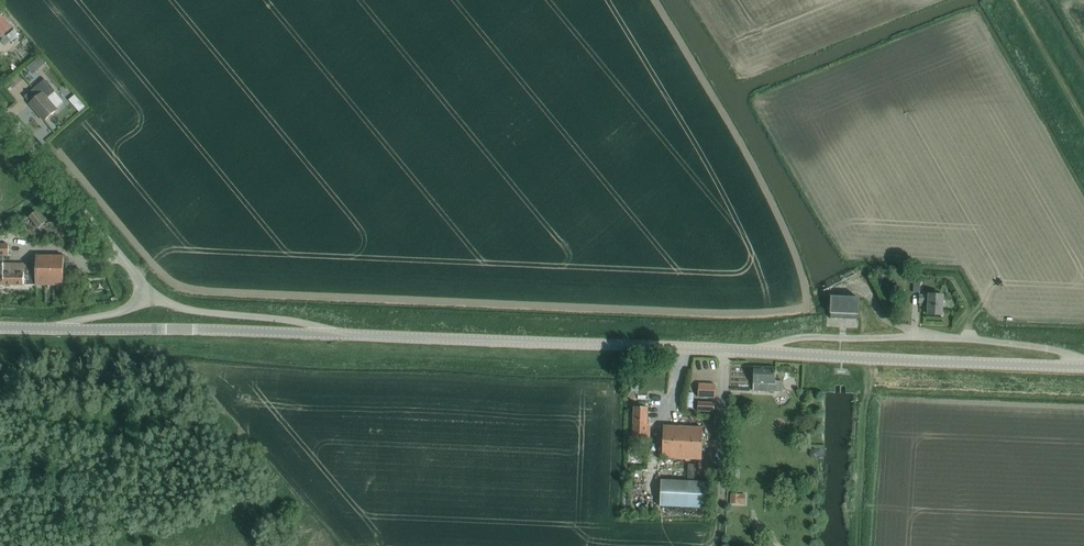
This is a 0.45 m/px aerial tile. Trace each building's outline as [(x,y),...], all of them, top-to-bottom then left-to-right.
[(0,14),(0,37),(12,28),(8,23),(9,21),(3,14),(2,16),(0,14)] [(14,45),(22,38),(19,35),(14,29),(6,36),(14,45)] [(32,64),(27,68),(32,74),(37,70),(32,64)] [(44,120),(52,113),(57,109),(55,108),(62,102),(54,92),(55,91),(44,79),(33,89),(39,96),(29,104),(44,120)] [(56,93),(65,103),(71,98),(63,88),(56,93)] [(38,228),(45,223),(36,211),(29,217),(38,228)] [(24,285),(24,265),(24,263),(3,263),(4,257),(8,257),(8,245),(0,245),(0,285),(24,285)] [(35,266),(35,285),(63,285),(63,256),(36,255),(35,266)] [(942,315),(943,296),(928,295),(928,296),(920,296),(919,302),(928,302),(928,314),(942,315)] [(858,314),(858,311),(859,298),(830,296),(830,313),(830,318),(857,320),(857,314),(858,314)] [(782,391),(783,381),(775,381),(775,367),(753,367),(753,378),(753,383),(753,390),(782,391)] [(715,397),(715,384),(699,384),(698,397),(715,397)] [(714,412),(715,403),(699,402),(698,411),(714,412)] [(649,439),(650,425),(646,425),(647,407),(634,407),(633,438),(649,439)] [(701,460),(702,439),(703,428),(663,426),(662,458),(701,460)] [(706,481),(694,481),(687,480),(661,479),(660,506),(705,508),(706,481)] [(730,494),(730,504),(745,504),(745,494),(730,494)] [(751,516),(751,505),(740,505),(739,515),(751,516)]
